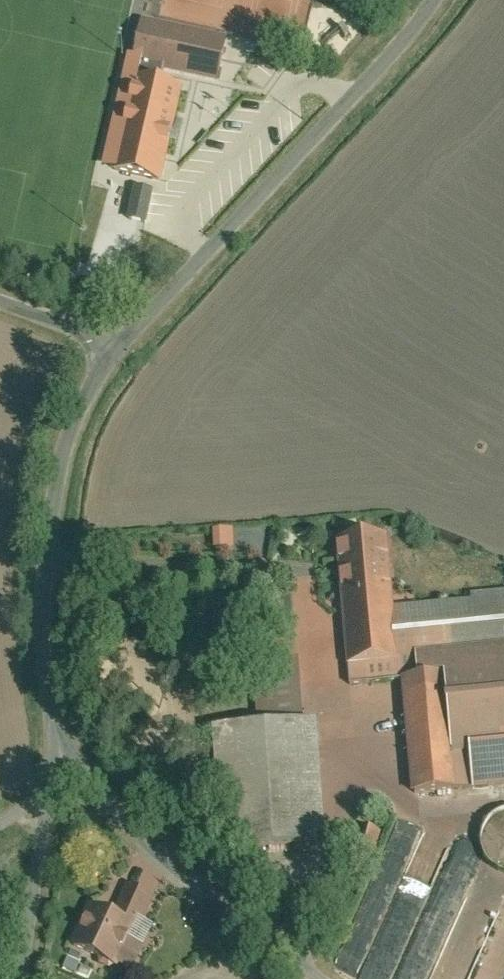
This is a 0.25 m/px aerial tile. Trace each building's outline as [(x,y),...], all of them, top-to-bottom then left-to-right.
[(227,37),(145,20),(135,63),(218,81),(227,37)] [(176,84),(133,75),(112,171),(159,181),(176,84)] [(124,219),(143,224),(152,192),(132,186),(124,219)] [(211,549),(233,548),(233,528),(211,528),(211,549)] [(398,661),(397,655),(393,599),(388,534),(332,538),(342,665),(398,661)] [(413,654),(503,647),(503,591),(393,599),(397,655),(413,654)] [(449,754),(503,750),(503,647),(413,654),(415,677),(443,675),(449,754)] [(300,701),(297,659),(273,660),(275,680),(291,679),(293,701),(300,701)] [(449,754),(443,675),(415,677),(399,679),(403,728),(407,792),(452,789),(449,754)] [(324,847),(315,723),(257,727),(211,731),(221,854),(243,853),(324,847)] [(498,814),(489,822),(483,833),(481,845),(485,857),(493,867),(503,872),(503,812),(498,814)] [(435,957),(410,948),(428,900),(398,889),(419,833),(395,824),(341,971),(361,978),(360,978),(426,978),(435,957)] [(373,855),(379,833),(356,827),(350,849),(373,855)] [(145,897),(126,887),(115,907),(135,917),(145,897)] [(103,966),(124,924),(88,906),(66,947),(103,966)]
